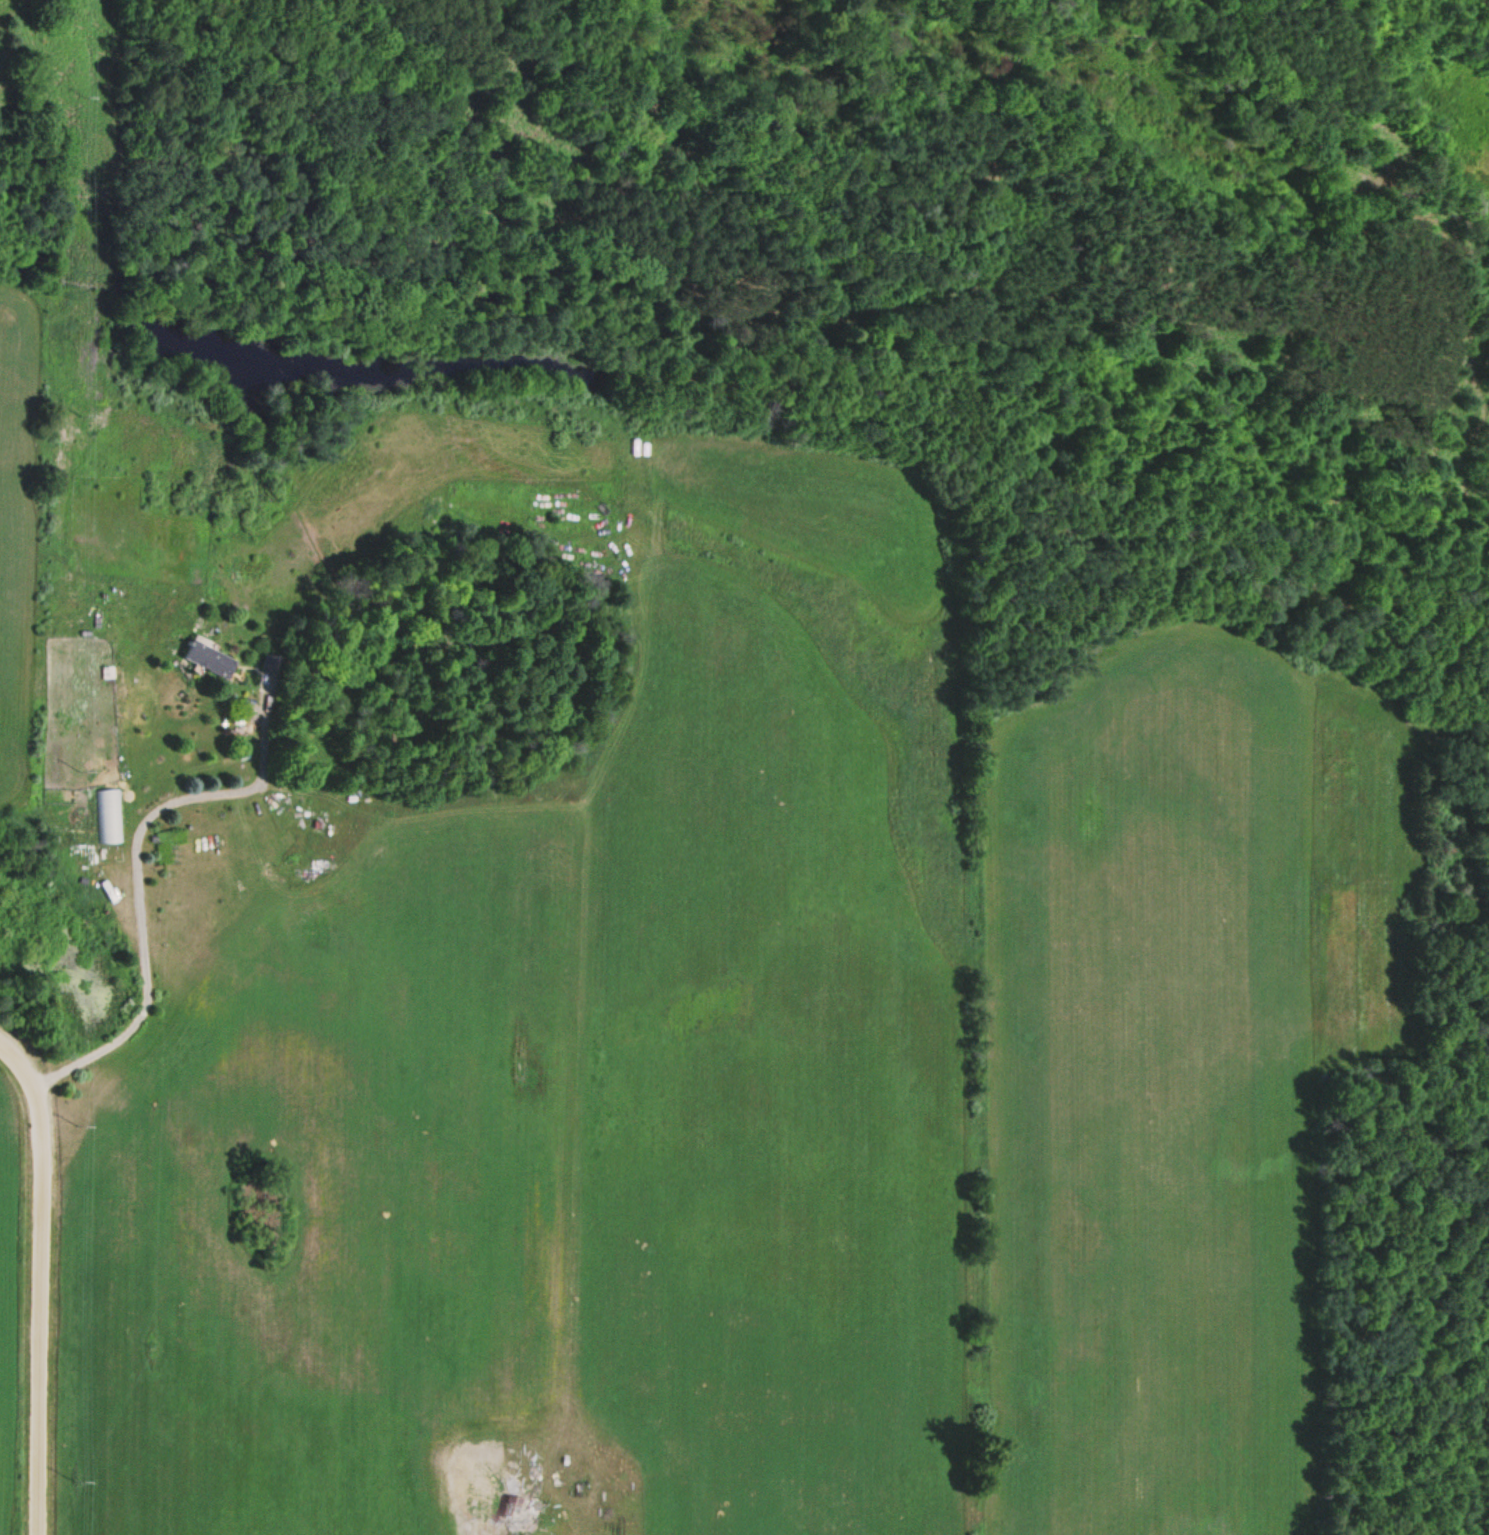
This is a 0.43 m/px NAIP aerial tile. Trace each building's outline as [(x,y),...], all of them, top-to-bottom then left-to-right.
[(438,518),(438,504),(425,503),(424,518),(438,518)] [(237,657),(192,639),(183,660),(228,679),(237,657)] [(532,1533),(532,1499),(509,1499),(509,1533),(532,1533)]
